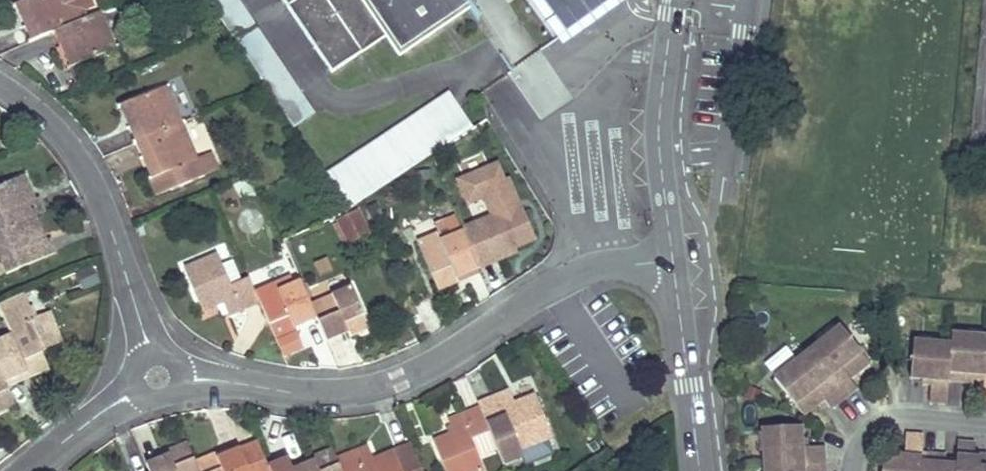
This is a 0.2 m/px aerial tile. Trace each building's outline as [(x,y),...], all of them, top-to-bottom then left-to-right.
[(23,26),(30,42),(53,32),(76,22),(85,18),(82,11),(92,6),(90,0),(25,0),(20,2),(29,23),(23,26)] [(294,124),(311,114),(235,0),(211,0),(294,124)] [(330,74),(415,17),(426,34),(467,6),(463,0),(280,0),(330,74)] [(562,49),(628,0),(532,0),(528,3),(562,49)] [(20,2),(14,5),(23,26),(29,23),(20,2)] [(115,48),(99,12),(76,22),(53,32),(60,47),(57,49),(66,70),(69,69),(75,66),(115,48)] [(128,128),(134,144),(181,123),(165,87),(124,104),(134,125),(128,128)] [(452,99),(327,181),(347,211),(358,203),(430,157),(471,129),(452,99)] [(118,107),(128,128),(134,125),(124,104),(118,107)] [(181,123),(134,144),(141,159),(147,156),(156,177),(196,159),(181,123)] [(147,156),(141,159),(150,180),(156,177),(147,156)] [(43,213),(37,199),(33,200),(25,204),(23,198),(31,195),(23,177),(0,187),(0,231),(35,216),(43,213)] [(480,224),(461,232),(475,266),(507,252),(501,240),(499,234),(504,232),(506,238),(522,231),(503,187),(470,201),(480,224)] [(33,200),(31,195),(23,198),(25,204),(33,200)] [(377,201),(365,208),(370,220),(383,212),(377,201)] [(348,244),(368,233),(356,211),(336,221),(348,244)] [(35,216),(0,231),(0,263),(5,275),(54,253),(48,239),(44,241),(36,244),(34,238),(42,235),(35,216)] [(343,246),(348,244),(336,221),(332,224),(343,246)] [(475,266),(461,232),(440,241),(437,233),(416,242),(437,292),(457,283),(455,279),(451,270),(459,267),(463,276),(477,269),(475,266)] [(44,241),(42,235),(34,238),(36,244),(44,241)] [(227,316),(258,303),(254,292),(248,278),(230,286),(216,254),(183,269),(202,312),(217,305),(215,300),(220,298),(222,304),(227,316)] [(451,270),(455,279),(463,276),(459,267),(451,270)] [(274,283),(254,292),(258,303),(275,341),(295,332),(294,328),(290,319),(298,316),(301,325),(316,318),(309,304),(299,281),(277,291),(274,283)] [(349,287),(309,304),(316,318),(325,341),(339,335),(346,332),(348,337),(368,328),(349,287)] [(0,341),(0,374),(4,384),(18,377),(14,369),(22,365),(26,374),(28,378),(48,369),(41,351),(59,343),(46,313),(32,319),(23,296),(0,305),(0,314),(10,336),(0,341)] [(290,319),(294,328),(301,325),(298,316),(290,319)] [(842,328),(809,354),(844,399),(857,389),(847,376),(852,372),(855,376),(871,364),(842,328)] [(346,332),(339,335),(342,342),(349,338),(348,337),(346,332)] [(950,381),(965,383),(966,378),(985,380),(985,370),(985,339),(952,335),(951,345),(952,345),(949,381),(950,381)] [(952,345),(951,345),(914,342),(911,378),(932,380),(930,402),(948,404),(950,381),(949,381),(952,345)] [(809,354),(775,380),(804,416),(820,404),(816,400),(821,397),(831,410),(844,399),(809,354)] [(14,369),(18,377),(26,374),(22,365),(14,369)] [(14,406),(4,384),(0,374),(0,412),(14,406)] [(513,403),(508,390),(477,403),(479,408),(488,432),(496,450),(502,465),(521,457),(519,452),(551,438),(533,395),(517,401),(520,407),(515,409),(513,403)] [(479,408),(448,420),(453,433),(455,439),(451,440),(448,435),(433,441),(445,470),(483,470),(477,458),(470,440),(488,432),(479,408)] [(803,426),(766,427),(768,465),(827,463),(826,446),(804,447),(803,426)] [(496,450),(488,432),(470,440),(477,458),(496,450)] [(907,436),(905,457),(884,455),(883,470),(920,470),(922,454),(923,454),(924,437),(907,436)] [(145,466),(148,470),(198,470),(194,462),(186,444),(166,452),(167,456),(171,465),(164,468),(160,459),(145,466)] [(958,444),(957,462),(957,461),(957,470),(985,470),(985,461),(974,460),(975,445),(958,444)] [(335,459),(340,470),(400,470),(392,451),(376,457),(379,463),(374,465),(371,459),(366,447),(335,459)] [(331,448),(311,457),(312,461),(316,469),(312,470),(340,470),(335,459),(331,448)] [(194,462),(198,470),(247,470),(238,449),(224,455),(227,464),(220,467),(216,458),(214,454),(194,462)] [(923,454),(922,454),(920,470),(957,470),(957,461),(957,462),(938,460),(939,456),(923,454)] [(224,455),(216,458),(220,467),(227,464),(224,455)] [(167,456),(160,459),(164,468),(171,465),(167,456)] [(304,464),(307,470),(312,470),(316,469),(312,461),(304,464)] [(768,465),(768,470),(828,470),(827,463),(768,465)]
